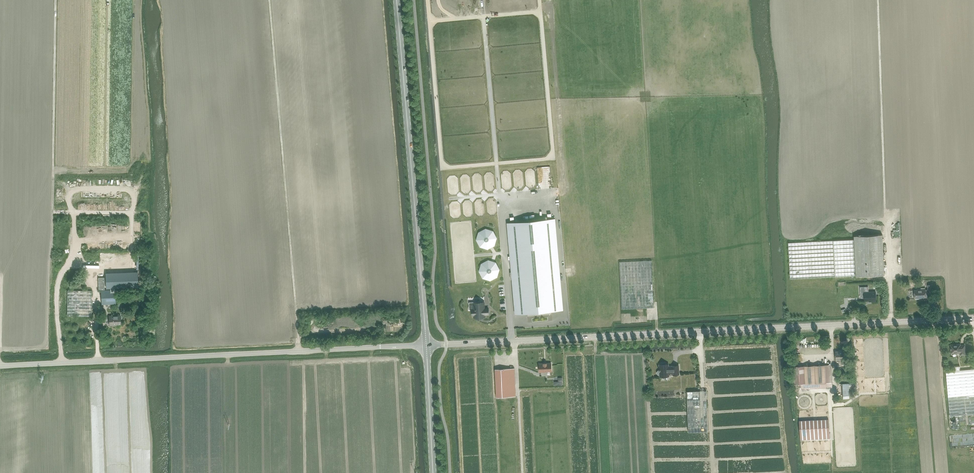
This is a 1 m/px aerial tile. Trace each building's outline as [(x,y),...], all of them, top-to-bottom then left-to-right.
[(511,222),(507,223),(508,223),(512,258),(513,272),(515,272),(516,278),(513,278),(516,313),(515,314),(536,312),(536,311),(542,310),(542,312),(563,310),(563,309),(562,309),(559,274),(556,275),(556,268),(558,268),(554,219),(555,219),(555,218),(552,219),(551,213),(548,214),(548,219),(514,222),(514,217),(510,217),(511,222)] [(854,240),(853,240),(855,275),(885,274),(883,247),(883,234),(854,236),(854,240)] [(853,239),(833,240),(788,243),(790,279),(835,276),(855,275),(853,240),(853,239)] [(620,262),(622,309),(654,308),(652,260),(620,262)] [(505,261),(483,262),(484,295),(499,294),(498,282),(502,281),(501,274),(506,274),(505,261)] [(101,285),(101,290),(102,304),(116,303),(115,284),(101,285)] [(928,289),(914,290),(914,298),(921,298),(921,299),(926,298),(926,292),(931,292),(931,285),(928,285),(928,289)] [(51,316),(92,316),(92,291),(51,290),(51,316)] [(864,292),(865,300),(871,300),(872,301),(876,301),(876,291),(864,292)] [(473,309),(472,309),(472,315),(474,315),(475,318),(477,318),(485,317),(485,314),(489,314),(488,308),(484,308),(484,302),(481,302),(473,303),(473,309)] [(120,315),(109,316),(109,325),(114,325),(114,324),(121,324),(120,315)] [(960,344),(951,345),(951,353),(960,353),(961,355),(965,354),(965,345),(960,345),(960,344)] [(838,351),(835,351),(836,359),(841,358),(842,364),(847,364),(846,355),(843,355),(843,350),(838,350),(838,351)] [(539,363),(540,372),(552,371),(551,363),(547,363),(544,363),(543,363),(539,363)] [(657,373),(657,374),(658,375),(659,375),(660,375),(660,376),(669,376),(669,374),(673,374),(673,375),(679,374),(679,365),(673,366),(668,366),(668,364),(665,364),(665,363),(664,363),(663,363),(662,363),(661,363),(660,364),(659,364),(660,369),(659,369),(659,370),(658,371),(657,372),(657,373)] [(794,384),(826,383),(825,365),(791,366),(791,372),(794,372),(794,384)] [(514,368),(495,369),(497,397),(516,396),(514,368)] [(946,371),(950,416),(973,414),(973,369),(946,371)] [(708,431),(706,390),(687,391),(688,432),(708,431)] [(799,420),(800,436),(830,434),(829,419),(799,420)]
